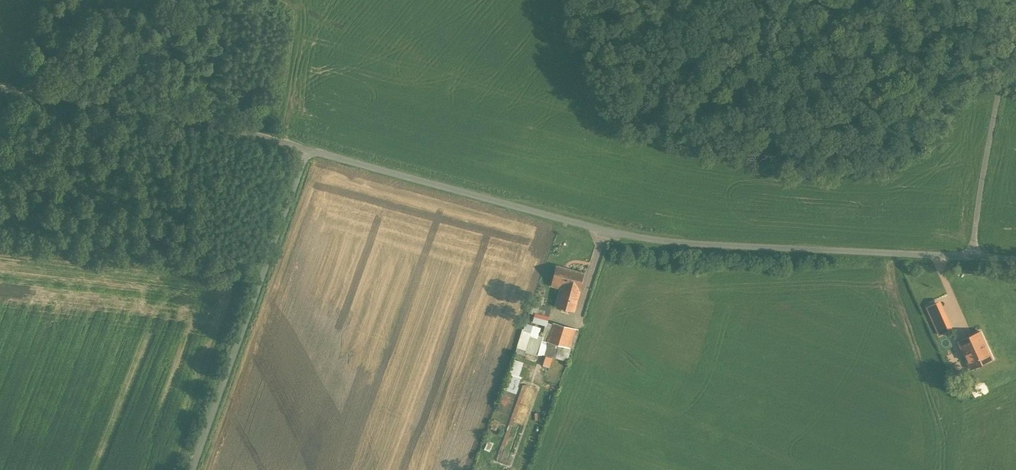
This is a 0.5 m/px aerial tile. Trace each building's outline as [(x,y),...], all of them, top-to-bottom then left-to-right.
[(585,274),(555,266),(548,289),(561,293),(557,308),(574,313),(585,274)] [(540,304),(536,321),(549,324),(553,307),(540,304)] [(940,309),(930,313),(944,343),(951,339),(948,333),(959,328),(952,312),(943,316),(940,309)] [(578,329),(554,322),(548,341),(573,348),(578,329)] [(981,330),(958,341),(970,367),(993,356),(981,330)] [(547,354),(544,363),(551,365),(554,356),(547,354)] [(517,357),(507,389),(517,392),(527,360),(517,357)]
